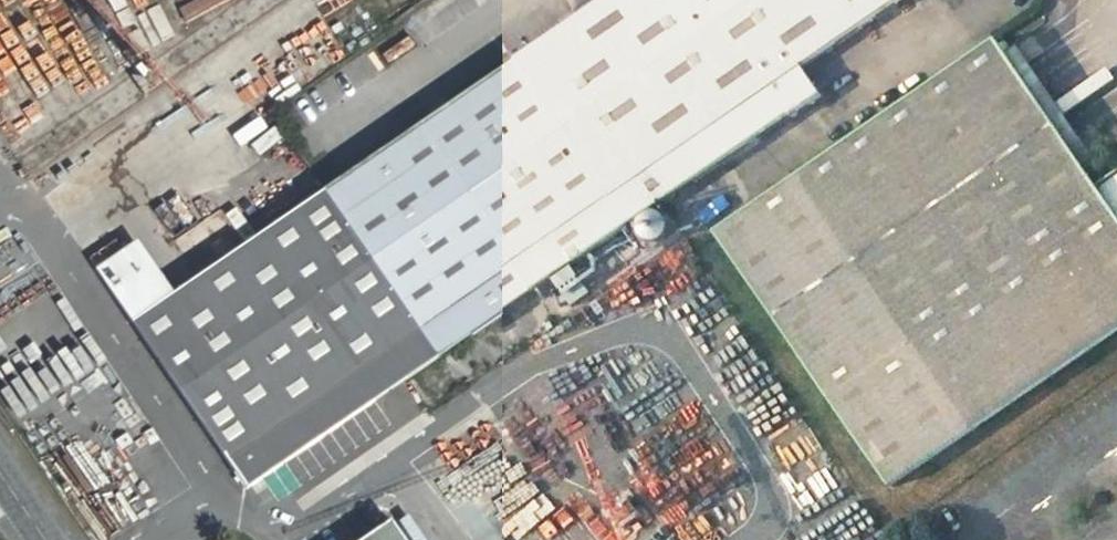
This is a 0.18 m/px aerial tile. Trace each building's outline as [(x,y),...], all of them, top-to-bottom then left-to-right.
[(818,95),(799,66),(896,0),(599,0),(544,38),(659,204),(818,95)] [(320,193),(433,358),(659,204),(544,38),(320,193)] [(967,427),(1116,327),(1116,166),(1090,184),(996,45),(799,176),(967,427)] [(264,120),(245,131),(256,150),(276,139),(264,120)] [(719,230),(887,480),(967,427),(799,176),(719,230)] [(242,488),(433,358),(320,193),(129,325),(242,488)] [(126,247),(91,271),(129,325),(163,301),(126,247)] [(385,518),(353,539),(400,539),(385,518)]
